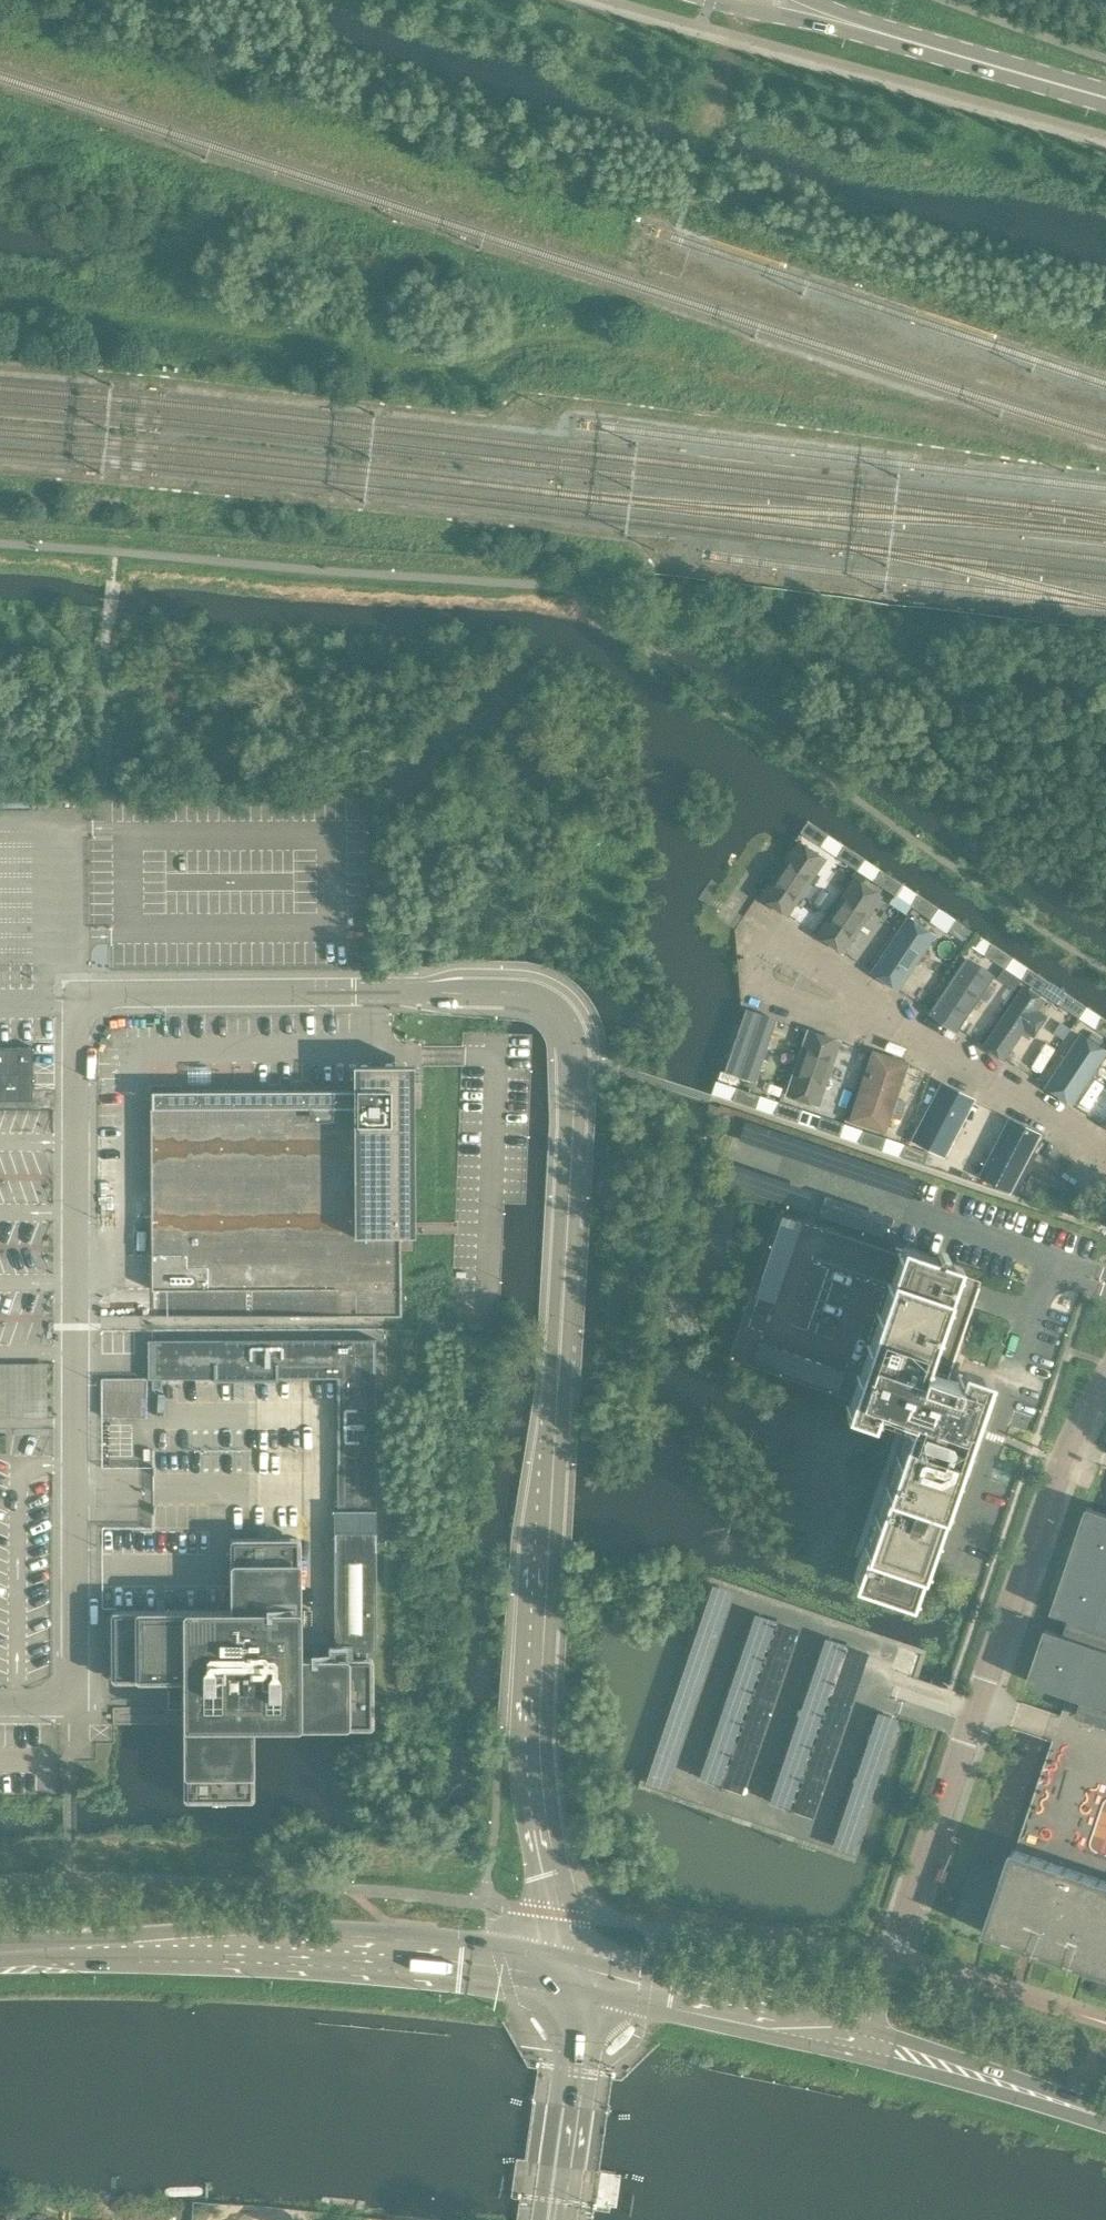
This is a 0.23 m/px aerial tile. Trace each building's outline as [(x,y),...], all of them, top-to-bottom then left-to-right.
[(806,822),(799,833),(819,847),(826,836),(806,822)] [(830,858),(801,840),(759,899),(789,917),(830,858)] [(843,847),(836,858),(856,871),(863,861),(863,860),(843,847)] [(880,871),(880,872),(873,882),(893,896),(900,885),(880,871)] [(846,954),(887,895),(857,875),(818,935),(846,954)] [(917,896),(909,907),(930,921),(937,910),(917,896)] [(939,933),(910,916),(872,973),(899,992),(939,933)] [(954,921),(946,932),(967,945),(974,934),(954,921)] [(428,949),(428,933),(416,933),(416,949),(428,949)] [(991,945),(990,945),(983,956),(1004,970),(1011,959),(991,945)] [(999,973),(972,955),(931,1014),(959,1032),(999,973)] [(1028,970),(1027,970),(1020,981),(1041,994),(1048,984),(1048,983),(1028,970)] [(1053,1008),(1023,988),(984,1047),(1007,1061),(1027,1029),(1036,1035),(1053,1008)] [(1064,994),(1064,995),(1057,1005),(1078,1019),(1085,1008),(1064,994)] [(779,1020),(748,1010),(727,1067),(759,1078),(779,1020)] [(1101,1019),(1094,1030),(1105,1038),(1105,1022),(1101,1019)] [(843,1041),(808,1030),(784,1096),(820,1107),(843,1041)] [(1105,1053),(1085,1041),(1053,1091),(1073,1103),(1105,1053)] [(32,1101),(32,1047),(0,1047),(0,1101),(32,1101)] [(911,1063),(873,1051),(849,1119),(889,1133),(911,1063)] [(152,1091),(152,1107),(151,1107),(152,1317),(400,1315),(400,1236),(415,1235),(415,1228),(414,1065),(353,1065),(353,1089),(152,1091)] [(937,1079),(907,1138),(942,1155),(972,1097),(937,1079)] [(731,1101),(755,1109),(759,1096),(736,1089),(731,1101)] [(773,1115),(797,1123),(801,1111),(778,1103),(774,1115),(773,1115)] [(994,1110),(966,1169),(1009,1190),(1037,1131),(994,1110)] [(816,1129),(839,1137),(843,1125),(820,1117),(816,1129)] [(885,1139),(862,1131),(858,1143),(881,1151),(885,1139)] [(900,1158),(923,1166),(927,1153),(904,1145),(900,1158)] [(898,1251),(779,1210),(728,1358),(847,1399),(839,1421),(867,1431),(873,1415),(906,1427),(880,1504),(859,1564),(849,1593),(910,1614),(920,1585),(941,1525),(989,1387),(961,1377),(948,1372),(980,1279),(956,1271),(898,1251)] [(147,1340),(147,1379),(151,1379),(151,1389),(162,1389),(161,1379),(213,1379),(213,1382),(278,1382),(278,1379),(336,1378),(337,1510),(335,1511),(335,1538),(333,1646),(332,1646),(325,1646),(325,1655),(307,1656),(306,1661),(298,1661),(299,1618),(300,1571),(300,1544),(300,1541),(297,1539),(296,1539),(232,1540),(229,1541),(228,1543),(227,1545),(227,1572),(227,1612),(183,1611),(138,1611),(115,1611),(112,1612),(109,1613),(108,1615),(108,1618),(108,1678),(108,1680),(109,1683),(111,1684),(113,1685),(116,1685),(135,1684),(178,1684),(178,1730),(179,1776),(180,1801),(181,1802),(182,1803),(183,1804),(186,1804),(247,1804),(249,1803),(252,1802),(253,1799),(253,1797),(254,1773),(254,1734),(294,1734),(341,1733),(367,1732),(371,1730),(373,1727),(373,1723),(373,1663),(372,1660),(370,1659),(367,1658),(367,1651),(376,1651),(376,1534),(376,1510),(375,1339),(147,1340)] [(1088,1508),(1052,1614),(1069,1620),(1065,1635),(1047,1629),(1027,1685),(1082,1703),(1077,1717),(1105,1727),(1105,1514),(1088,1508)] [(1013,1850),(985,1934),(1073,1964),(1076,1967),(1080,1969),(1088,1974),(1092,1977),(1100,1981),(1104,1983),(1105,1983),(1105,1883),(1013,1850)]
